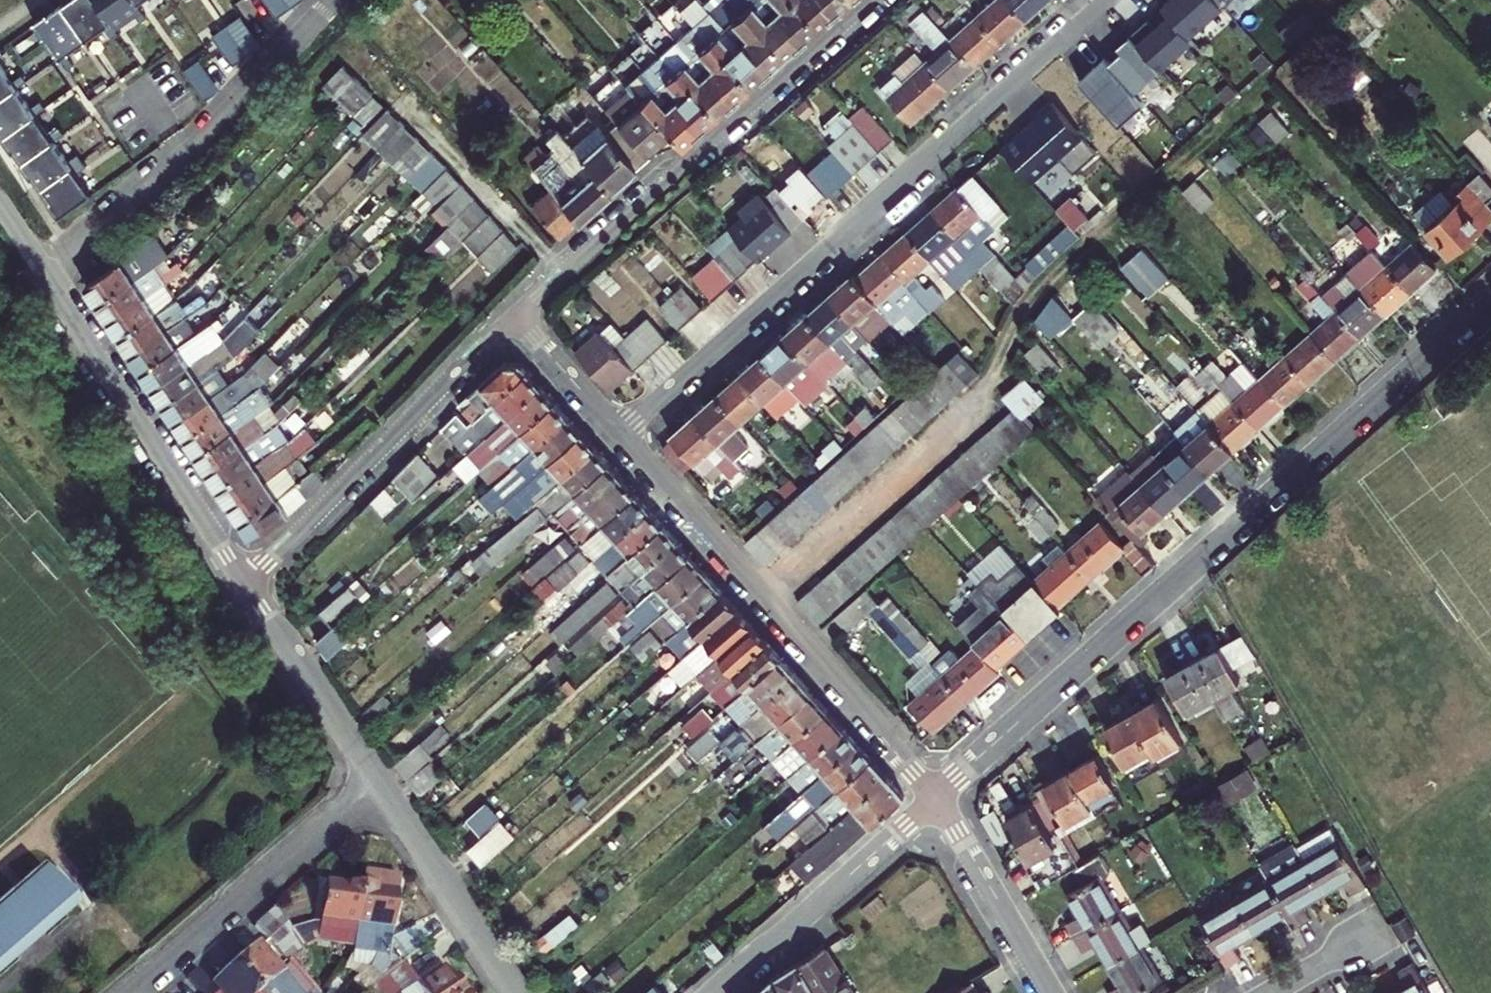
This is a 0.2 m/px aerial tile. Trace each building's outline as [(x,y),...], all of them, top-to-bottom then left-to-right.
[(35,25),(68,72),(75,67),(68,58),(105,31),(112,41),(119,36),(114,30),(134,15),(141,25),(148,20),(139,7),(149,0),(73,0),(49,17),(48,15),(35,25)] [(278,20),(307,0),(306,0),(264,0),(278,20)] [(779,59),(738,12),(728,0),(721,0),(708,11),(735,42),(737,41),(751,57),(748,60),(761,74),(779,59)] [(738,12),(751,0),(728,0),(738,12)] [(759,0),(751,0),(738,12),(779,59),(795,44),(782,30),(785,27),(771,10),(769,12),(759,0)] [(771,10),(785,27),(782,30),(795,44),(813,29),(788,0),(769,0),(775,7),(771,10)] [(813,29),(829,15),(816,1),(816,0),(788,0),(813,29)] [(816,1),(829,15),(845,0),(816,0),(816,1)] [(1001,44),(1026,21),(1007,0),(997,0),(977,18),(1001,44)] [(1026,21),(1050,0),(1007,0),(1026,21)] [(1189,37),(1223,6),(1217,0),(1171,0),(1163,7),(1189,37)] [(907,26),(911,22),(925,10),(918,2),(900,17),(907,26)] [(938,53),(926,63),(949,89),(975,66),(952,40),(925,10),(911,22),(938,53)] [(735,42),(708,11),(691,26),(746,88),(761,74),(748,60),(751,57),(737,41),(735,42)] [(679,12),(662,26),(675,40),(691,26),(679,12)] [(1192,40),(1189,37),(1170,15),(1156,29),(1148,20),(1130,35),(1161,69),(1192,40)] [(241,17),(213,37),(235,68),(263,48),(241,17)] [(975,66),(1001,44),(977,18),(952,40),(975,66)] [(657,55),(671,71),(712,118),(728,104),(715,89),(718,86),(703,70),(702,71),(688,55),(675,40),(662,26),(645,41),(657,55)] [(675,40),(688,55),(702,71),(703,70),(718,86),(715,89),(728,104),(746,88),(691,26),(675,40)] [(1122,51),(1109,63),(1125,82),(1147,106),(1174,83),(1130,35),(1118,47),(1122,51)] [(926,63),(906,40),(883,60),(897,75),(880,90),(910,124),(949,89),(926,63)] [(627,56),(640,70),(657,55),(645,41),(627,56)] [(712,118),(671,71),(657,55),(640,70),(668,101),(669,100),(684,116),(681,119),(694,134),(712,118)] [(611,71),(614,75),(623,85),(640,70),(627,56),(611,71)] [(200,61),(184,72),(206,103),(222,92),(200,61)] [(93,198),(78,177),(88,170),(79,157),(69,164),(55,144),(64,137),(60,130),(50,137),(36,117),(46,111),(41,104),(31,111),(18,91),(27,84),(23,78),(13,85),(0,66),(0,132),(5,139),(4,140),(14,155),(16,155),(24,166),(22,167),(33,182),(34,181),(51,204),(49,205),(60,221),(93,198)] [(324,87),(338,101),(357,81),(342,67),(324,87)] [(668,101),(640,70),(623,85),(628,90),(657,123),(666,133),(678,147),(694,134),(681,119),(684,116),(669,100),(668,101)] [(614,75),(592,95),(605,110),(628,90),(623,85),(614,75)] [(357,81),(338,101),(354,115),(372,95),(357,81)] [(617,123),(635,143),(638,140),(647,132),(657,123),(628,90),(605,110),(617,123)] [(374,97),(356,115),(368,126),(385,107),(374,97)] [(1052,102),(1035,117),(1037,119),(1003,150),(1032,182),(1060,158),(1075,174),(1098,153),(1052,102)] [(851,119),(855,123),(880,152),(893,140),(864,108),(851,119)] [(364,135),(379,149),(402,124),(388,110),(364,135)] [(1260,121),(1277,141),(1289,130),(1272,110),(1260,121)] [(1483,119),(1490,128),(1490,112),(1483,119)] [(561,136),(571,147),(596,124),(587,114),(561,136)] [(604,134),(635,168),(640,164),(627,149),(635,143),(617,123),(604,134)] [(657,123),(647,132),(656,142),(666,133),(657,123)] [(880,152),(855,123),(829,146),(834,152),(854,175),(880,152)] [(394,164),(401,156),(418,139),(402,124),(379,149),(394,164)] [(611,191),(635,168),(604,134),(596,124),(571,147),(611,191)] [(530,204),(558,239),(611,191),(571,147),(561,136),(556,130),(546,139),(557,153),(555,156),(550,151),(546,154),(537,145),(524,157),(550,188),(530,204)] [(647,132),(638,140),(647,150),(656,142),(647,132)] [(401,156),(416,172),(433,154),(418,139),(401,156)] [(638,140),(635,143),(644,153),(647,150),(638,140)] [(648,157),(644,153),(635,143),(627,149),(640,164),(648,157)] [(829,197),(854,175),(834,152),(809,174),(810,176),(829,197)] [(408,179),(424,193),(448,169),(433,154),(416,172),(408,179)] [(416,172),(401,156),(394,164),(408,179),(416,172)] [(448,169),(424,193),(438,208),(461,184),(448,169)] [(1479,173),(1453,197),(1457,202),(1425,231),(1449,258),(1490,220),(1490,210),(1486,204),(1490,200),(1490,186),(1479,173)] [(829,197),(810,176),(798,186),(817,207),(829,197)] [(1196,180),(1184,191),(1202,211),(1214,201),(1196,180)] [(461,184),(438,208),(437,209),(451,225),(475,201),(461,184)] [(959,188),(933,211),(969,252),(995,229),(959,188)] [(758,194),(747,204),(780,240),(804,220),(784,198),(771,209),(758,194)] [(1057,210),(1076,231),(1089,218),(1071,197),(1057,210)] [(450,256),(464,241),(489,216),(475,201),(451,225),(436,241),(450,256)] [(780,240),(747,204),(739,211),(744,217),(731,229),(738,239),(758,260),(759,261),(781,241),(780,240)] [(969,252),(933,211),(908,234),(930,259),(943,274),(961,259),(974,273),(982,267),(969,252)] [(489,216),(464,241),(479,257),(504,232),(489,216)] [(1371,247),(1348,222),(1340,229),(1362,254),(1371,247)] [(479,257),(492,272),(518,248),(504,232),(479,257)] [(927,289),(914,274),(930,259),(908,234),(882,256),(931,312),(946,298),(933,284),(927,289)] [(87,287),(98,305),(148,272),(167,259),(152,236),(139,244),(121,264),(87,287)] [(735,280),(758,260),(738,239),(716,259),(735,280)] [(1413,243),(1387,266),(1410,292),(1436,269),(1413,243)] [(1169,277),(1143,247),(1122,266),(1148,296),(1169,277)] [(1352,278),(1384,315),(1410,292),(1387,266),(1377,255),(1371,248),(1346,271),(1349,274),(1352,278)] [(995,255),(982,267),(1016,306),(1026,290),(995,255)] [(857,279),(893,320),(906,334),(931,312),(882,256),(857,279)] [(735,280),(716,259),(694,278),(713,300),(735,280)] [(153,280),(148,272),(98,305),(110,322),(168,283),(178,275),(172,267),(153,280)] [(1359,337),(1384,315),(1352,278),(1349,274),(1346,271),(1321,293),(1336,311),(1359,337)] [(870,341),(893,320),(857,279),(854,275),(830,297),(853,322),(870,341)] [(1334,360),(1359,337),(1336,311),(1321,293),(1307,278),(1298,286),(1327,320),(1311,334),(1334,360)] [(110,322),(121,339),(178,299),(168,283),(110,322)] [(684,287),(672,298),(691,320),(703,309),(684,287)] [(121,339),(131,355),(185,319),(200,308),(210,298),(205,292),(183,308),(178,299),(121,339)] [(1058,295),(1036,315),(1054,336),(1077,315),(1058,295)] [(847,361),(874,390),(884,381),(842,333),(853,322),(830,297),(808,316),(847,361)] [(680,330),(691,320),(672,298),(661,308),(680,330)] [(234,302),(217,320),(227,329),(244,311),(234,302)] [(1091,303),(1074,318),(1100,347),(1117,332),(1091,303)] [(785,336),(821,376),(825,381),(847,361),(808,316),(785,336)] [(1264,316),(1255,324),(1269,339),(1277,331),(1264,316)] [(646,359),(668,339),(649,318),(627,338),(646,359)] [(131,355),(143,373),(196,336),(185,319),(131,355)] [(222,342),(153,389),(165,405),(219,370),(233,359),(256,335),(243,322),(222,342)] [(614,324),(603,334),(615,348),(627,338),(614,324)] [(1260,346),(1269,339),(1255,324),(1247,331),(1260,346)] [(143,373),(153,389),(222,342),(212,326),(196,336),(143,373)] [(646,359),(627,338),(615,348),(601,333),(579,352),(612,390),(646,359)] [(1308,383),(1334,360),(1311,334),(1285,357),(1308,383)] [(810,386),(821,376),(785,336),(763,356),(800,398),(806,404),(817,394),(810,386)] [(1037,343),(1025,353),(1048,379),(1060,367),(1037,343)] [(961,350),(949,361),(969,383),(981,372),(961,350)] [(229,386),(176,422),(187,439),(255,392),(261,387),(278,369),(264,356),(244,376),(229,386)] [(778,418),(800,398),(763,356),(741,376),(764,402),(778,418)] [(1283,405),(1308,383),(1285,357),(1260,379),(1283,405)] [(938,371),(958,393),(968,384),(969,383),(949,361),(938,371)] [(1224,390),(1234,402),(1258,428),(1283,405),(1260,379),(1245,362),(1228,376),(1214,361),(1205,369),(1218,384),(1224,390)] [(459,404),(463,408),(474,421),(528,372),(521,364),(504,362),(459,404)] [(1210,391),(1218,384),(1205,369),(1197,376),(1210,391)] [(219,370),(165,405),(176,422),(229,386),(219,370)] [(947,403),(958,393),(938,371),(927,381),(947,403)] [(474,421),(487,436),(542,388),(528,372),(474,421)] [(718,396),(741,422),(764,402),(741,376),(718,396)] [(810,386),(817,394),(828,384),(825,381),(821,376),(810,386)] [(1025,376),(1002,397),(1014,410),(1022,419),(1044,399),(1025,376)] [(1146,399),(1170,426),(1179,418),(1145,380),(1136,387),(1146,399)] [(935,413),(946,404),(947,403),(927,381),(926,381),(915,391),(935,413)] [(187,439),(198,456),(257,416),(270,408),(272,405),(261,387),(255,392),(187,439)] [(482,469),(500,452),(555,403),(542,388),(487,436),(483,440),(468,453),(482,469)] [(1224,390),(1199,413),(1232,450),(1258,428),(1234,402),(1224,390)] [(924,424),(935,413),(915,391),(904,401),(924,424)] [(696,416),(735,461),(749,447),(733,429),(741,422),(718,396),(696,416)] [(1170,426),(1146,399),(1137,406),(1162,433),(1170,426)] [(892,411),(912,434),(924,424),(904,401),(892,411)] [(493,486),(569,419),(555,403),(500,452),(482,469),(479,471),(493,486)] [(867,407),(857,416),(866,426),(875,417),(867,407)] [(281,423),(270,408),(257,416),(268,433),(275,428),(281,423)] [(1000,423),(1020,445),(1034,432),(1022,419),(1014,410),(1000,423)] [(901,444),(912,434),(892,411),(881,421),(901,444)] [(458,413),(444,428),(467,454),(468,453),(483,440),(469,426),(458,413)] [(1232,450),(1199,413),(1176,433),(1180,437),(1210,471),(1232,450)] [(257,416),(198,456),(209,473),(268,433),(257,416)] [(663,448),(684,472),(695,463),(704,473),(717,462),(725,470),(726,469),(739,483),(748,475),(735,461),(696,416),(672,437),(674,439),(663,448)] [(856,434),(866,426),(857,416),(848,424),(856,434)] [(481,497),(495,512),(550,462),(582,433),(569,419),(493,486),(481,497)] [(487,436),(474,421),(469,426),(483,440),(487,436)] [(784,442),(793,435),(781,421),(772,429),(784,442)] [(901,444),(881,421),(870,431),(890,454),(901,444)] [(1007,456),(1020,445),(1000,423),(987,433),(1007,456)] [(268,433),(209,473),(220,489),(286,444),(275,428),(268,433)] [(220,489),(231,506),(298,460),(313,446),(302,429),(286,444),(220,489)] [(879,464),(890,454),(870,431),(859,441),(879,464)] [(564,478),(596,449),(582,433),(550,462),(564,478)] [(976,444),(995,466),(1007,456),(987,433),(976,444)] [(827,445),(834,454),(843,446),(835,437),(827,445)] [(1180,437),(1157,457),(1187,491),(1210,471),(1180,437)] [(298,460),(231,506),(242,523),(299,484),(296,480),(330,453),(319,440),(313,446),(298,460)] [(879,464),(859,441),(847,451),(868,474),(879,464)] [(976,444),(964,454),(983,477),(993,468),(995,466),(976,444)] [(541,498),(554,512),(609,464),(596,449),(564,478),(553,488),(541,498)] [(847,451),(837,461),(857,484),(868,474),(847,451)] [(394,478),(415,501),(441,477),(419,453),(394,478)] [(952,465),(972,487),(983,477),(964,454),(952,465)] [(1187,491),(1157,457),(1135,477),(1164,511),(1187,491)] [(857,484),(837,461),(825,471),(845,494),(857,484)] [(717,462),(704,473),(712,482),(725,470),(717,462)] [(568,528),(623,479),(609,464),(554,512),(568,528)] [(952,465),(941,475),(961,497),(972,487),(952,465)] [(834,504),(845,494),(825,471),(814,482),(834,504)] [(1129,471),(1097,500),(1132,539),(1138,546),(1148,536),(1143,531),(1164,511),(1135,477),(1129,471)] [(299,484),(242,523),(254,540),(290,517),(325,484),(316,472),(299,484)] [(929,485),(949,508),(961,497),(941,475),(929,485)] [(541,498),(553,488),(543,476),(531,486),(541,498)] [(786,497),(798,486),(791,478),(779,489),(786,497)] [(568,528),(582,543),(636,495),(623,479),(568,528)] [(834,504),(814,482),(803,492),(823,514),(834,504)] [(929,485),(917,497),(937,519),(949,508),(929,485)] [(812,524),(823,514),(803,492),(792,501),(812,524)] [(636,495),(582,543),(596,559),(651,511),(636,495)] [(1038,518),(1050,532),(1059,525),(1033,496),(1024,503),(1038,518)] [(905,507),(925,529),(928,526),(937,519),(917,497),(905,507)] [(812,524),(792,501),(780,512),(800,534),(812,524)] [(493,548),(502,558),(548,518),(539,507),(493,548)] [(905,507),(894,517),(914,539),(925,529),(905,507)] [(664,526),(651,511),(596,559),(609,574),(664,526)] [(790,543),(800,534),(780,512),(769,521),(790,543)] [(914,539),(894,517),(882,528),(902,550),(914,539)] [(1050,532),(1038,518),(1029,526),(1042,540),(1050,532)] [(769,521),(758,532),(778,554),(790,543),(769,521)] [(532,560),(562,533),(552,522),(522,549),(532,560)] [(1138,546),(1132,539),(1124,546),(1101,522),(1067,551),(1090,577),(1120,551),(1142,575),(1154,564),(1138,546)] [(609,574),(623,590),(678,541),(664,526),(609,574)] [(882,528),(870,538),(890,560),(896,556),(902,550),(882,528)] [(758,532),(746,542),(766,565),(778,554),(758,532)] [(524,575),(534,586),(547,574),(565,558),(576,548),(567,538),(524,575)] [(859,548),(879,571),(890,560),(870,538),(859,548)] [(636,605),(691,557),(678,541),(623,590),(636,605)] [(1034,580),(1058,606),(1090,577),(1067,551),(1060,543),(1045,557),(1051,565),(1034,580)] [(859,548),(847,558),(867,581),(879,571),(859,548)] [(570,563),(565,558),(547,574),(561,591),(580,574),(580,573),(590,563),(581,553),(570,563)] [(627,645),(652,622),(706,573),(691,557),(636,605),(630,611),(640,621),(621,638),(627,645)] [(835,569),(855,591),(863,585),(867,581),(847,558),(835,569)] [(993,571),(979,584),(1028,639),(1061,610),(1058,606),(1034,580),(1018,562),(1000,578),(993,571)] [(575,585),(585,596),(604,579),(595,568),(575,585)] [(835,569),(824,580),(843,602),(855,591),(835,569)] [(667,640),(722,591),(706,573),(652,622),(667,640)] [(375,591),(362,575),(354,582),(368,598),(375,591)] [(843,602),(824,580),(811,591),(830,613),(843,602)] [(340,622),(368,598),(354,582),(324,609),(338,624),(340,622)] [(553,633),(563,644),(618,594),(608,583),(553,633)] [(957,625),(973,643),(976,647),(995,668),(1028,639),(979,584),(979,583),(968,592),(980,605),(957,625)] [(880,604),(867,590),(836,617),(849,631),(871,611),(911,657),(920,649),(880,604)] [(738,609),(722,591),(667,640),(683,658),(738,609)] [(811,591),(798,602),(818,625),(830,613),(811,591)] [(880,604),(920,649),(928,641),(888,597),(880,604)] [(571,647),(579,656),(630,611),(622,601),(571,647)] [(699,675),(753,627),(738,609),(683,658),(670,669),(685,687),(699,675)] [(353,638),(340,622),(338,624),(319,641),(330,658),(353,638)] [(699,675),(713,692),(768,643),(753,627),(699,675)] [(632,647),(644,661),(663,644),(650,630),(632,647)] [(1246,630),(1220,645),(1234,668),(1259,654),(1246,630)] [(1212,651),(1193,662),(1215,701),(1225,718),(1245,707),(1233,685),(1239,682),(1217,642),(1210,645),(1212,651)] [(727,708),(781,659),(768,643),(713,692),(727,708)] [(995,668),(976,647),(943,675),(966,701),(999,672),(995,668)] [(727,708),(742,725),(797,676),(781,659),(727,708)] [(1215,701),(1193,662),(1173,673),(1170,668),(1163,672),(1186,712),(1195,707),(1197,711),(1215,701)] [(966,701),(943,675),(910,706),(932,731),(966,701)] [(757,742),(812,693),(797,676),(742,725),(757,742)] [(681,701),(691,712),(707,698),(697,687),(681,701)] [(757,742),(774,760),(829,712),(812,693),(757,742)] [(384,695),(364,713),(375,724),(394,708),(384,695)] [(1139,702),(1127,708),(1154,755),(1180,740),(1158,698),(1143,707),(1139,702)] [(685,725),(695,736),(715,718),(705,708),(685,725)] [(1154,755),(1127,708),(1116,715),(1119,720),(1104,729),(1127,770),(1154,755)] [(789,777),(844,729),(829,712),(774,760),(789,777)] [(441,725),(398,763),(412,778),(430,762),(433,759),(429,754),(450,735),(441,725)] [(687,748),(699,763),(722,742),(710,729),(687,748)] [(789,777),(803,794),(858,745),(844,729),(789,777)] [(816,810),(872,761),(858,745),(803,794),(798,798),(785,809),(767,825),(781,841),(816,810)] [(1098,755),(1071,771),(1092,808),(1116,794),(1111,785),(1113,783),(1098,755)] [(832,827),(835,824),(854,807),(887,778),(872,761),(816,810),(832,827)] [(421,797),(444,777),(430,762),(412,778),(410,780),(421,797)] [(1033,786),(1036,791),(1071,771),(1068,766),(1033,786)] [(1036,791),(1040,799),(1061,835),(1096,815),(1092,808),(1071,771),(1036,791)] [(1247,776),(1222,791),(1230,804),(1255,789),(1247,776)] [(809,882),(852,844),(872,826),(905,797),(887,778),(854,807),(835,824),(832,827),(791,863),(809,882)] [(774,797),(785,809),(798,798),(786,786),(774,797)] [(1096,815),(1097,816),(1121,802),(1116,794),(1092,808),(1096,815)] [(1061,835),(1040,799),(1005,820),(1034,871),(1030,873),(1039,888),(1073,868),(1078,866),(1061,835)] [(1204,809),(1193,820),(1201,827),(1212,816),(1204,809)] [(497,823),(471,846),(487,864),(513,841),(497,823)] [(1333,828),(1297,848),(1303,859),(1339,839),(1333,828)] [(1303,859),(1323,893),(1344,881),(1351,894),(1366,885),(1339,839),(1303,859)] [(1297,848),(1295,846),(1260,866),(1296,926),(1310,918),(1302,905),(1323,893),(1303,859),(1297,848)] [(1078,866),(1073,868),(1082,885),(1066,894),(1078,915),(1066,923),(1073,937),(1120,910),(1102,879),(1108,876),(1110,871),(1099,853),(1078,866)] [(1367,855),(1360,859),(1366,869),(1373,865),(1367,855)] [(65,876),(46,892),(42,888),(0,924),(0,980),(89,904),(65,876)] [(1296,926),(1268,880),(1234,900),(1253,933),(1274,921),(1282,935),(1296,926)] [(371,886),(368,901),(361,955),(360,958),(393,963),(405,979),(410,976),(436,956),(423,939),(398,953),(405,891),(371,886)] [(316,955),(326,950),(361,955),(368,901),(333,896),(329,930),(322,929),(302,939),(284,918),(265,935),(278,950),(297,972),(316,955)] [(1253,933),(1234,900),(1199,920),(1226,967),(1240,958),(1233,945),(1253,933)] [(1095,944),(1107,964),(1140,945),(1152,939),(1143,923),(1132,930),(1120,910),(1073,937),(1082,951),(1095,944)] [(1389,924),(1398,938),(1415,928),(1407,914),(1389,924)] [(550,931),(556,940),(577,926),(572,917),(550,931)] [(1107,964),(1120,986),(1108,992),(1140,992),(1161,980),(1140,945),(1107,964)] [(267,959),(286,980),(297,972),(278,950),(267,959)] [(286,980),(267,959),(265,957),(242,976),(256,992),(297,992),(286,980)] [(833,960),(779,992),(854,992),(833,960)] [(1413,963),(1399,971),(1406,984),(1390,992),(1430,992),(1413,963)] [(242,976),(221,992),(256,992),(242,976)] [(410,976),(405,979),(387,992),(422,992),(410,976)] [(449,979),(427,992),(459,992),(449,979)] [(984,988),(978,991),(971,980),(951,992),(987,992),(984,988)] [(643,992),(661,992),(653,984),(643,992)]
